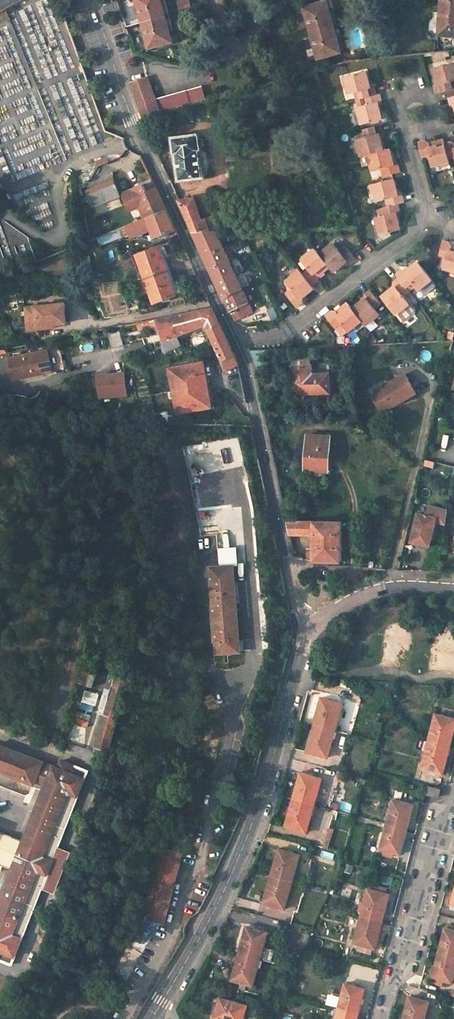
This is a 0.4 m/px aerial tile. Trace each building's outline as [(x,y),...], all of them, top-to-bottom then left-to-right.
[(141,14),(142,14),(147,30),(146,31),(150,48),(172,41),(161,0),(137,0),(141,14)] [(341,52),(329,7),(343,3),(343,0),(323,0),(323,3),(305,8),(310,24),(311,24),(316,40),(314,41),(319,58),(341,52)] [(439,15),(441,15),(439,33),(453,35),(453,43),(453,0),(441,0),(439,15)] [(432,69),(435,76),(437,82),(435,82),(434,85),(436,93),(451,89),(449,82),(453,81),(453,63),(432,69)] [(366,71),(344,77),(349,95),(358,92),(360,99),(363,98),(376,94),(374,87),(370,87),(369,84),(366,71)] [(148,77),(131,83),(143,118),(207,100),(203,86),(179,92),(156,99),(148,77)] [(376,94),(363,98),(366,105),(356,107),(361,125),(378,119),(382,118),(380,111),(378,105),(381,102),(379,94),(376,94)] [(380,125),(364,129),(366,137),(356,139),(361,156),(367,154),(383,150),(381,143),(380,137),(382,132),(380,125)] [(199,134),(173,138),(175,152),(176,152),(181,180),(202,177),(199,150),(202,150),(199,134)] [(425,141),(417,143),(421,158),(428,156),(431,168),(448,162),(447,159),(443,143),(442,140),(432,142),(429,143),(425,141)] [(443,143),(447,159),(453,157),(453,143),(451,141),(443,143)] [(383,150),(367,154),(371,170),(380,168),(383,176),(399,172),(397,163),(393,162),(391,154),(389,148),(383,150)] [(394,178),(371,184),(375,201),(385,198),(388,206),(398,204),(404,202),(402,193),(397,192),(395,184),(394,178)] [(114,185),(86,196),(91,208),(119,197),(114,185)] [(147,194),(135,199),(143,218),(166,209),(156,188),(146,192),(147,194)] [(195,197),(178,199),(186,216),(193,231),(216,231),(220,231),(215,216),(204,219),(195,197)] [(388,206),(381,208),(383,215),(375,217),(380,235),(401,229),(399,219),(397,215),(400,211),(398,204),(388,206)] [(143,218),(96,237),(99,244),(99,245),(128,234),(130,238),(151,230),(153,235),(150,236),(152,240),(176,230),(173,224),(166,209),(143,218)] [(216,231),(193,231),(198,242),(209,265),(224,298),(233,316),(238,313),(236,308),(248,302),(216,231)] [(96,237),(47,256),(50,263),(99,244),(96,237)] [(444,242),(441,255),(447,257),(445,268),(453,271),(453,248),(452,244),(444,242)] [(333,243),(320,253),(330,266),(334,272),(341,266),(345,263),(350,264),(356,259),(352,254),(345,246),(339,250),(333,243)] [(167,272),(162,258),(166,257),(169,256),(165,246),(136,256),(144,280),(167,272)] [(316,248),(302,259),(309,269),(304,273),(312,284),(319,280),(319,275),(325,271),(330,266),(320,253),(316,248)] [(171,271),(166,257),(162,258),(167,272),(171,271)] [(404,270),(397,275),(400,279),(411,292),(411,293),(417,288),(420,291),(426,285),(433,280),(419,262),(412,268),(408,271),(404,270)] [(300,270),(285,281),(292,289),(286,293),(296,306),(303,301),(303,296),(309,292),(315,287),(312,284),(304,273),(303,274),(300,270)] [(167,272),(171,285),(175,284),(171,271),(167,272)] [(144,280),(152,304),(181,294),(178,283),(175,284),(171,285),(167,272),(144,280)] [(387,294),(383,297),(397,314),(411,304),(405,297),(411,292),(400,279),(394,283),(394,289),(387,294)] [(433,280),(426,285),(430,290),(437,284),(433,280)] [(360,304),(354,309),(362,320),(366,324),(366,325),(380,314),(376,308),(381,304),(371,291),(365,296),(364,301),(360,304)] [(285,302),(279,306),(283,310),(288,307),(285,302)] [(63,303),(34,308),(37,327),(55,324),(66,323),(63,303)] [(334,310),(327,316),(335,328),(342,323),(348,330),(354,326),(362,320),(354,309),(349,303),(342,309),(339,311),(334,310)] [(212,307),(154,318),(156,323),(163,340),(205,323),(208,329),(220,324),(215,319),(214,316),(212,313),(212,307)] [(37,327),(34,308),(23,309),(26,332),(56,327),(55,324),(37,327)] [(362,320),(354,326),(358,331),(366,324),(362,320)] [(220,324),(208,329),(212,339),(215,344),(227,369),(239,364),(220,324)] [(98,339),(46,349),(50,372),(102,362),(98,339)] [(212,339),(204,342),(206,347),(215,344),(212,339)] [(265,357),(266,357),(266,350),(255,349),(255,364),(264,364),(265,357)] [(312,358),(291,359),(292,367),(293,395),(303,394),(331,392),(330,373),(312,375),(312,358)] [(291,359),(277,359),(278,368),(292,367),(291,359)] [(204,365),(170,371),(177,415),(211,410),(204,365)] [(98,399),(130,397),(129,370),(97,372),(98,399)] [(406,377),(372,395),(381,410),(398,401),(399,404),(416,395),(406,377)] [(331,392),(303,394),(303,400),(331,399),(331,392)] [(398,401),(381,410),(383,414),(399,404),(398,401)] [(332,438),(309,436),(306,468),(327,470),(328,457),(330,457),(332,438)] [(415,544),(430,547),(436,522),(446,525),(448,511),(429,507),(426,516),(417,514),(414,530),(417,530),(415,544)] [(315,523),(287,522),(289,535),(314,535),(315,523)] [(343,523),(315,523),(314,535),(314,549),(308,550),(308,560),(314,562),(342,562),(343,523)] [(232,565),(209,567),(215,653),(239,651),(239,649),(243,649),(242,639),(238,640),(235,603),(239,602),(237,582),(233,582),(232,565)] [(81,672),(78,684),(92,688),(95,676),(81,672)] [(116,686),(105,718),(117,722),(128,690),(131,679),(118,675),(114,686),(116,686)] [(322,697),(314,724),(335,729),(337,720),(338,721),(343,703),(322,697)] [(428,741),(449,746),(451,738),(453,738),(453,733),(453,719),(435,714),(428,741)] [(105,718),(95,747),(108,751),(117,722),(105,718)] [(314,724),(307,752),(328,758),(333,740),(332,739),(335,729),(314,724)] [(428,741),(420,769),(442,775),(445,766),(447,756),(446,756),(449,746),(428,741)] [(24,841),(0,832),(0,872),(1,872),(4,866),(12,869),(0,901),(0,961),(12,965),(41,890),(58,848),(88,772),(61,761),(58,769),(52,767),(51,772),(40,768),(42,763),(0,747),(0,785),(26,796),(31,794),(41,798),(37,806),(24,841)] [(108,751),(95,747),(94,752),(106,756),(108,751)] [(40,768),(51,772),(52,767),(42,763),(40,768)] [(301,772),(293,799),(314,804),(316,796),(317,796),(323,778),(301,772)] [(429,787),(427,794),(439,798),(441,790),(439,790),(429,787)] [(24,800),(37,806),(41,798),(31,794),(26,796),(24,800)] [(293,799),(285,826),(307,833),(313,811),(312,811),(314,804),(293,799)] [(393,800),(386,824),(405,829),(407,821),(409,822),(411,814),(413,805),(393,800)] [(386,824),(380,850),(400,855),(402,848),(404,840),(402,839),(405,829),(386,824)] [(58,848),(41,890),(55,895),(70,852),(58,848)] [(182,854),(161,849),(145,920),(166,924),(182,854)] [(279,850),(272,876),(292,882),(294,874),(295,874),(301,856),(279,850)] [(272,876),(264,904),(285,911),(290,892),(289,892),(292,882),(272,876)] [(367,889),(359,916),(381,921),(383,912),(385,912),(387,904),(389,895),(367,889)] [(359,916),(352,944),(357,946),(371,950),(374,951),(377,941),(380,932),(378,931),(381,921),(359,916)] [(158,928),(145,920),(112,973),(125,982),(158,928)] [(247,927),(240,952),(259,958),(261,951),(263,951),(268,933),(247,927)] [(439,954),(453,958),(453,932),(445,929),(442,942),(439,954)] [(371,950),(357,946),(356,952),(369,956),(371,950)] [(240,952),(232,980),(253,986),(258,968),(256,968),(259,958),(240,952)] [(432,979),(452,984),(453,976),(453,958),(439,954),(435,966),(432,979)] [(345,983),(338,1007),(356,1012),(359,1003),(361,1004),(363,996),(365,988),(345,983)] [(402,1018),(422,1018),(424,1018),(428,1001),(409,996),(405,1009),(402,1018)] [(214,1018),(243,1018),(247,1006),(220,998),(214,1018)] [(335,1018),(354,1018),(355,1017),(356,1012),(338,1007),(335,1018)]
